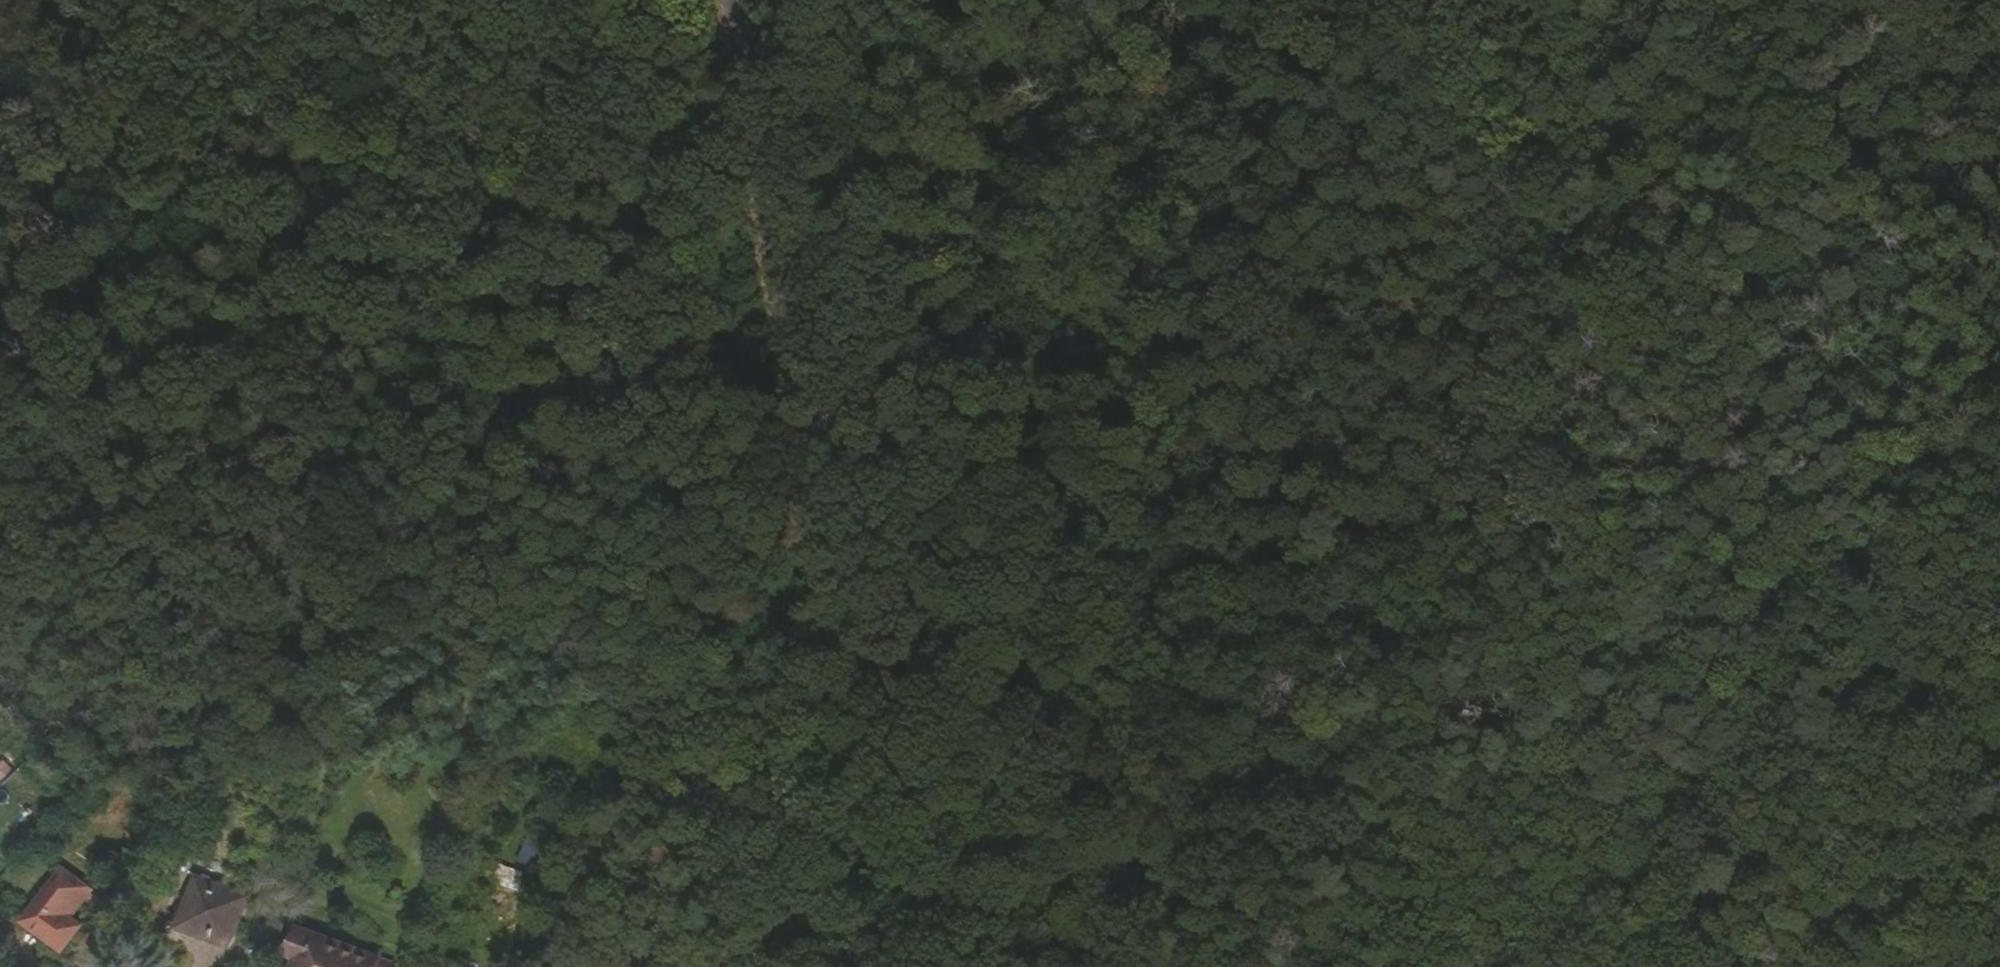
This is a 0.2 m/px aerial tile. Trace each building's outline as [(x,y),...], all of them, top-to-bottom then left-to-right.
[(541,846),(525,841),(518,863),(534,868),(541,846)] [(499,866),(493,883),(520,892),(525,875),(499,866)] [(73,918),(92,892),(62,870),(22,923),(63,952),(82,926),(73,918)] [(196,877),(175,929),(228,950),(249,897),(196,877)] [(392,963),(295,928),(283,958),(291,960),(289,966),(391,966),(392,963)]
